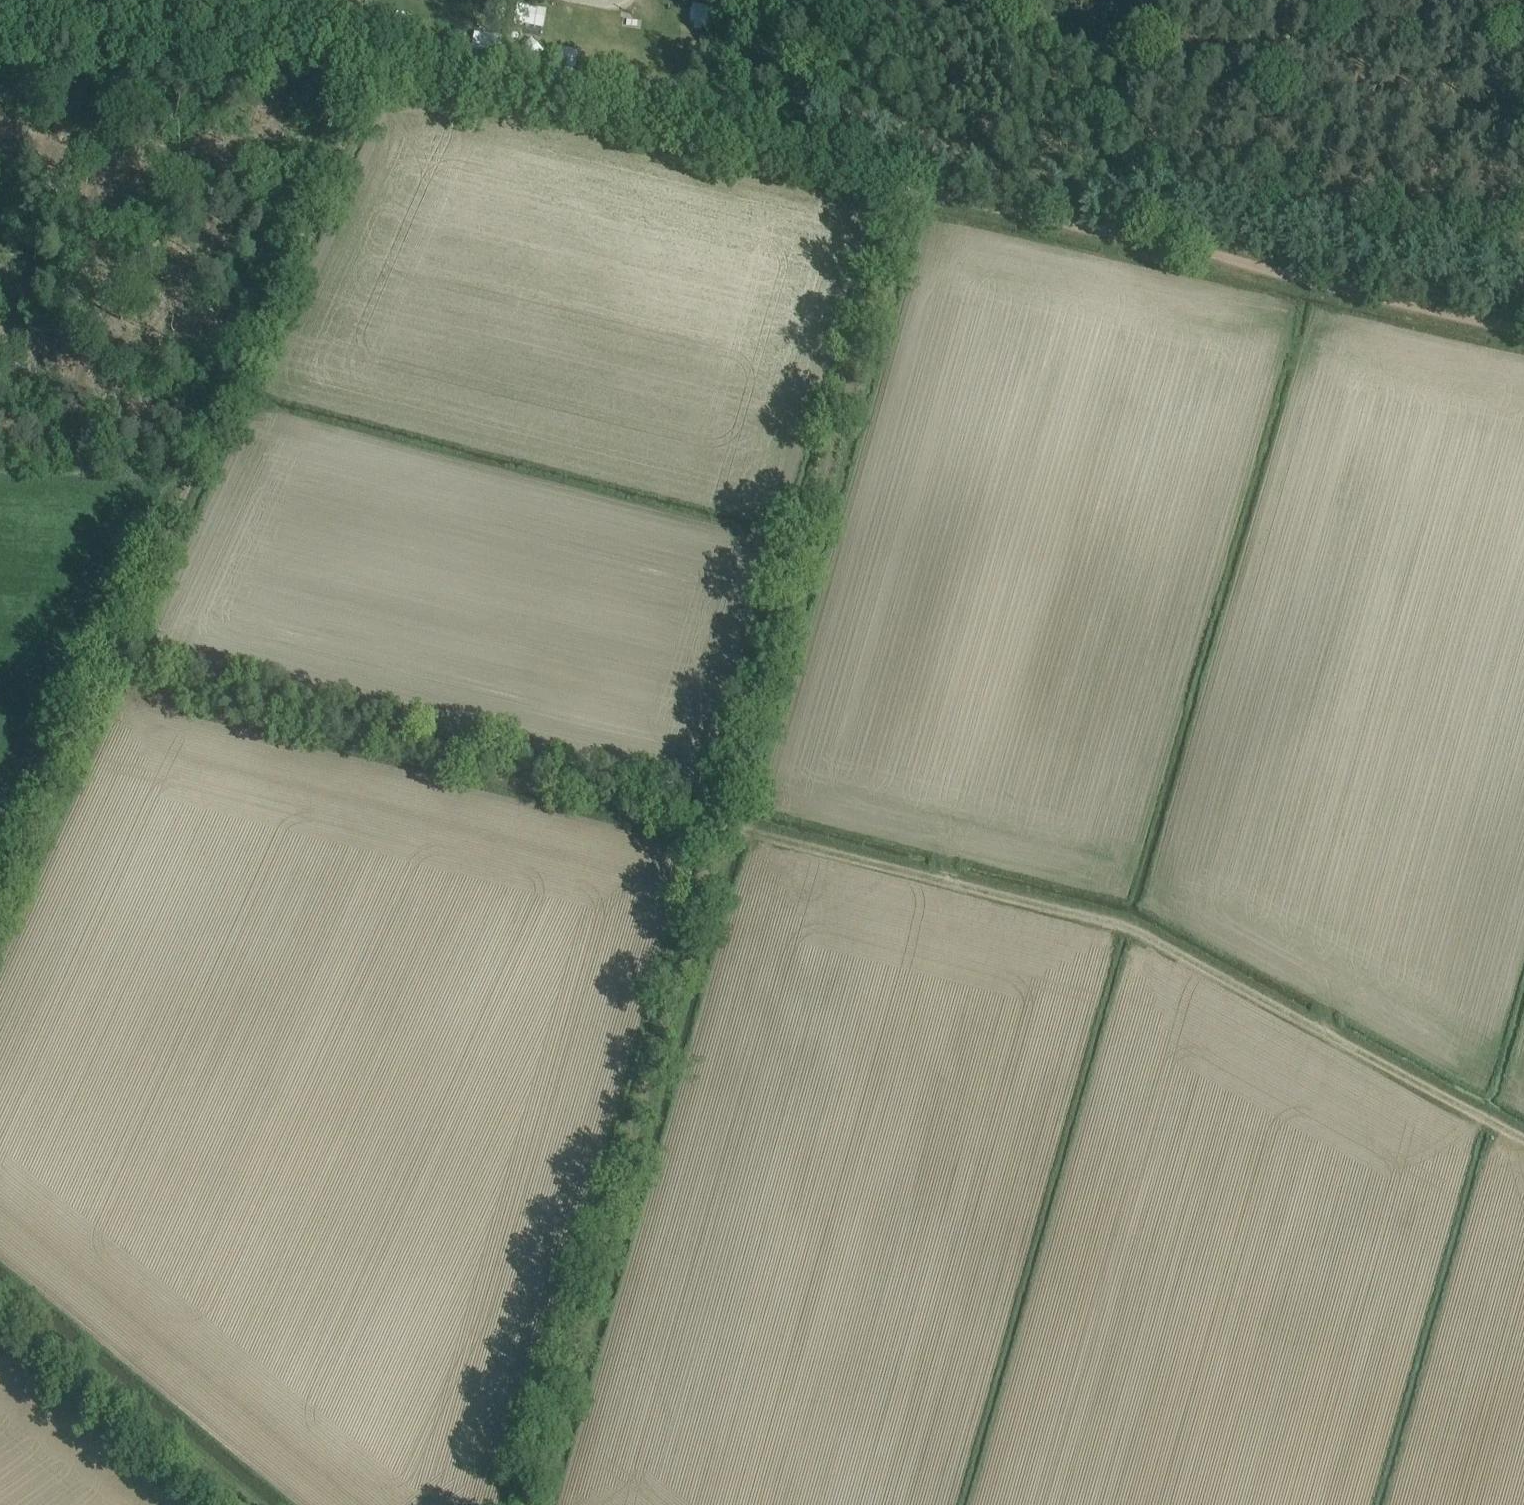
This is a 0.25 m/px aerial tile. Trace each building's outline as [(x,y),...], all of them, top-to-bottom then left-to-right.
[(697,12),(697,27),(714,28),(715,13),(697,12)] [(432,39),(452,42),(454,30),(434,27),(432,39)] [(508,43),(509,29),(489,28),(488,42),(508,43)]
